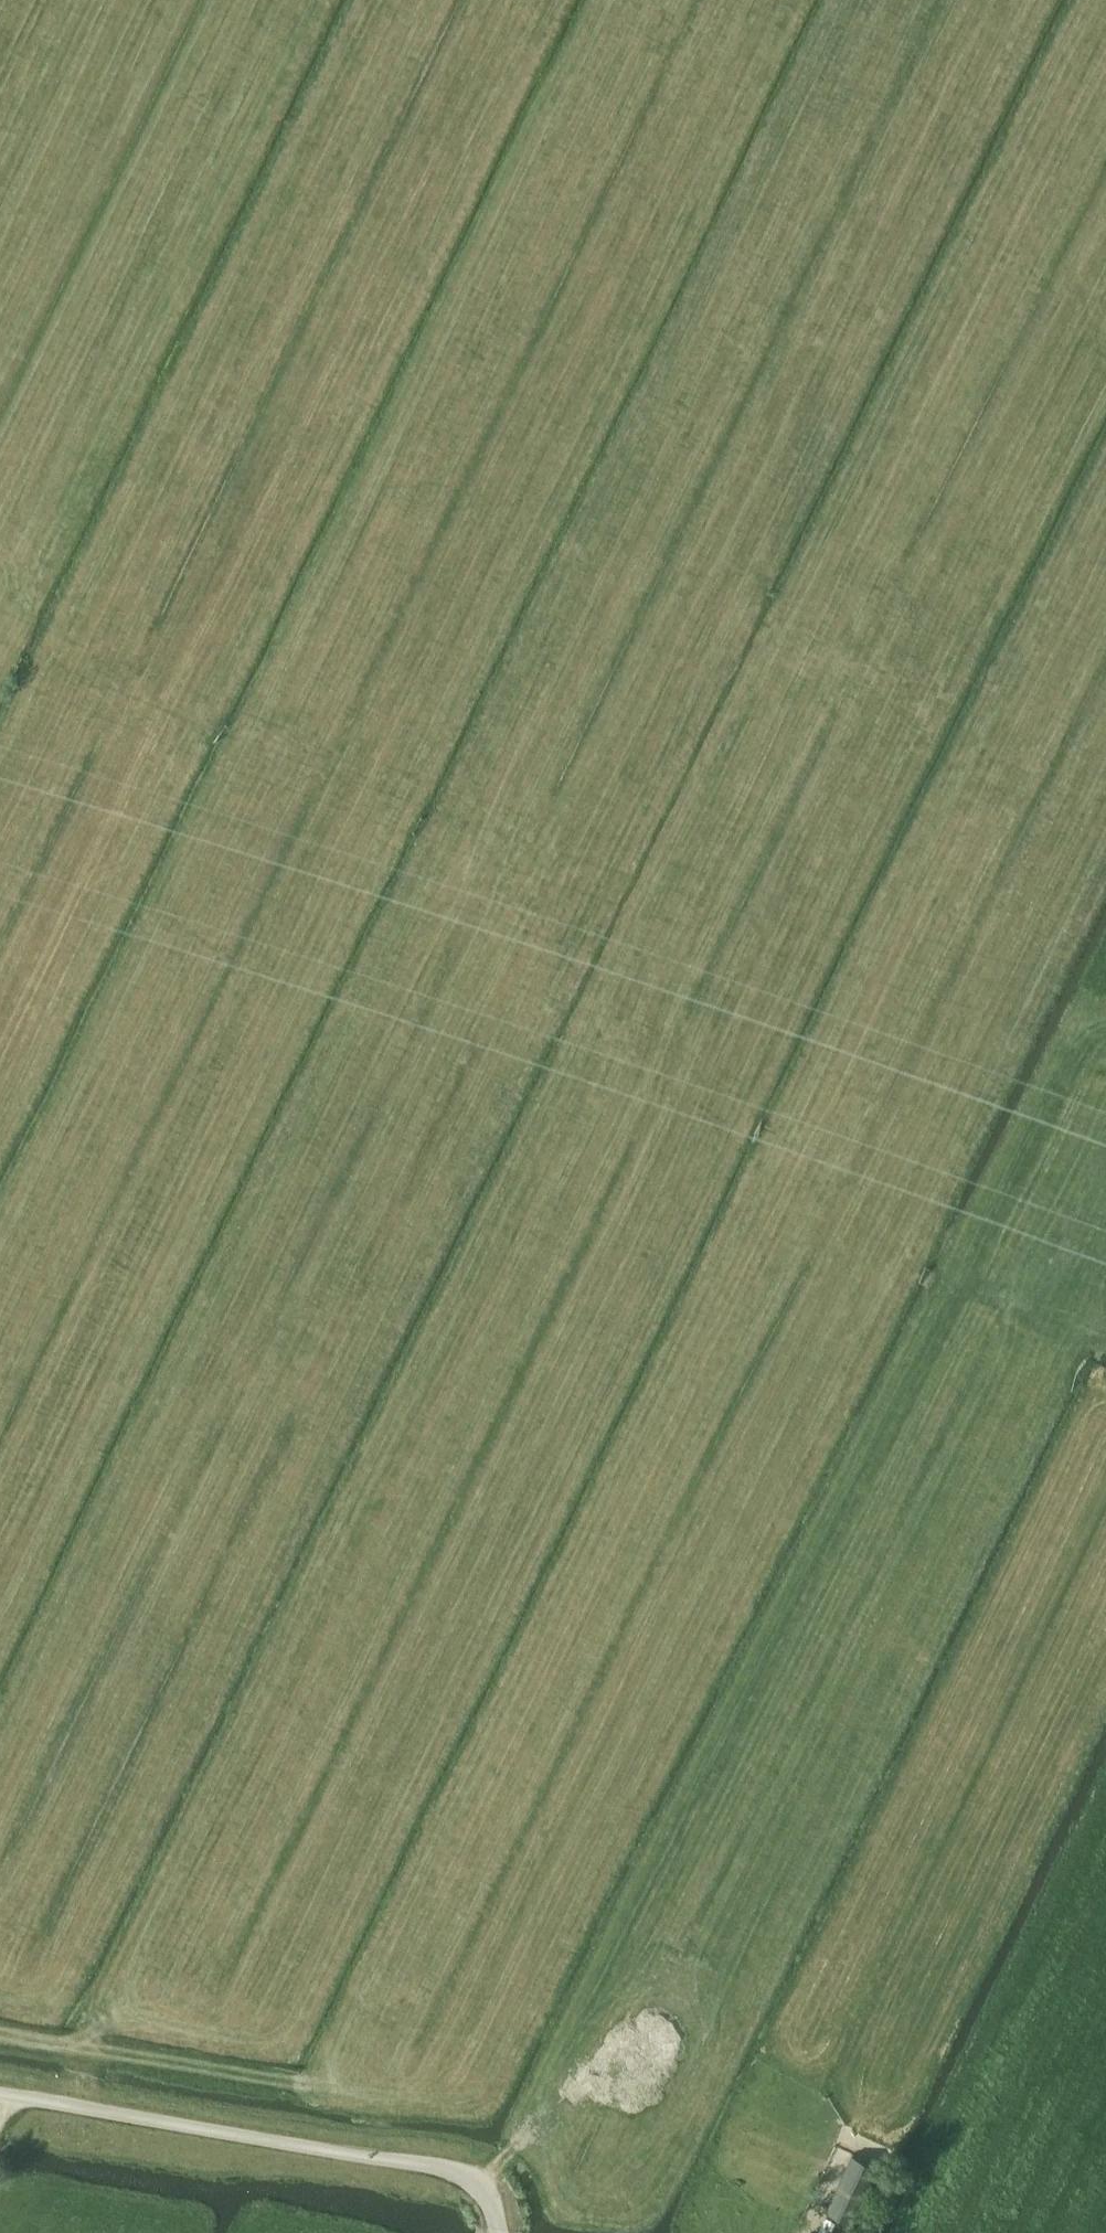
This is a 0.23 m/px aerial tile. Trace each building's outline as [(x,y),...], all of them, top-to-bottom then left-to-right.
[(850,2223),(876,2166),(852,2155),(826,2211),(850,2223)]
